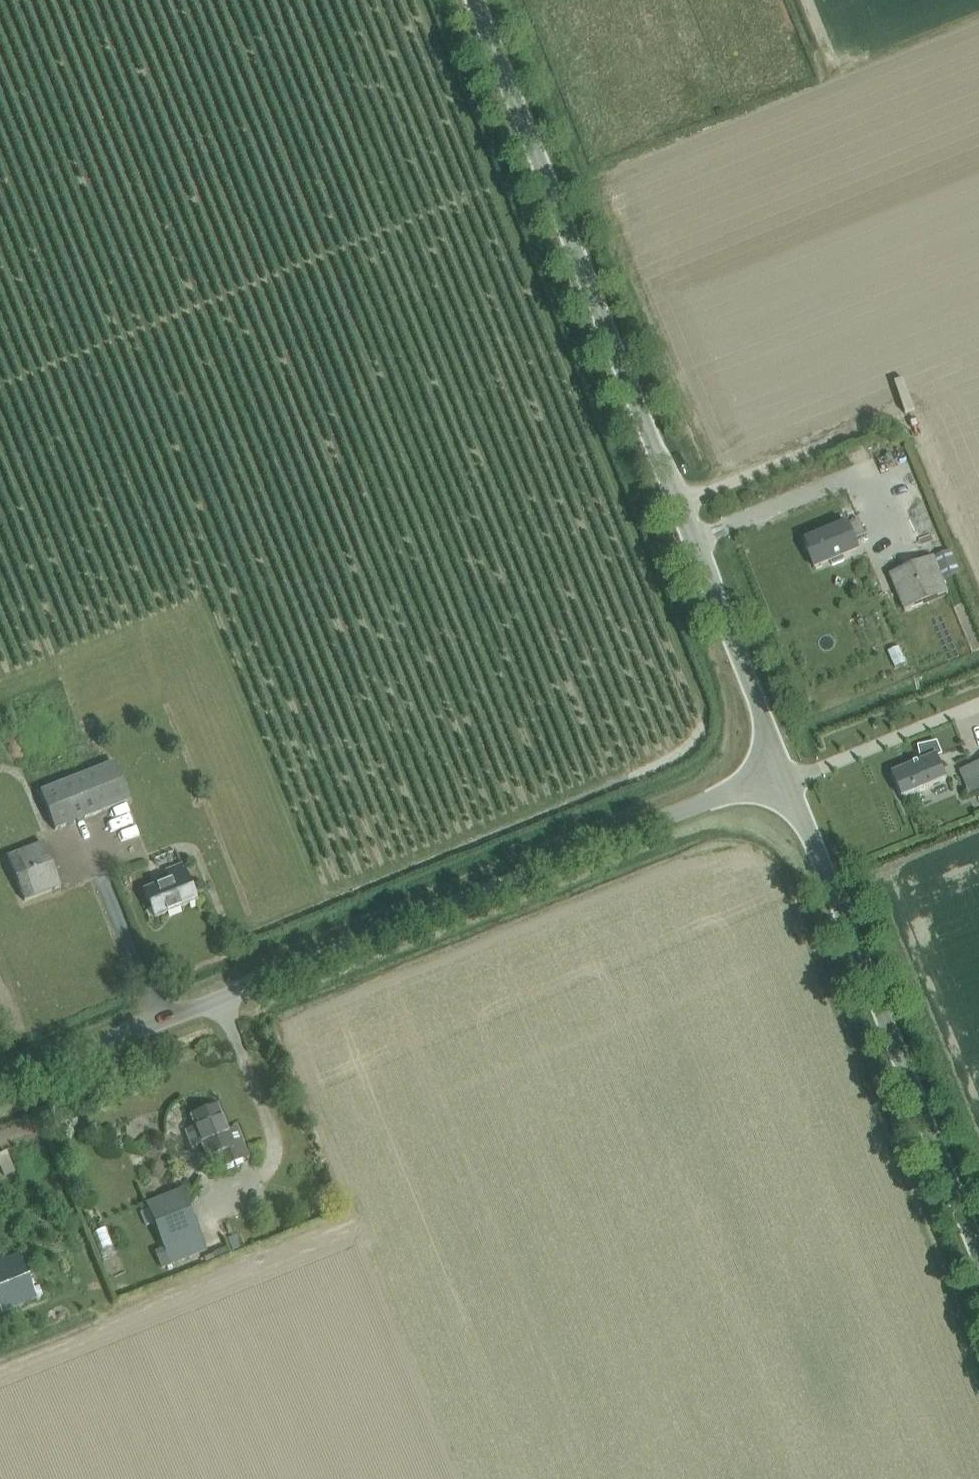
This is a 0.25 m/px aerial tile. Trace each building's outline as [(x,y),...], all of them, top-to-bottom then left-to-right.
[(812,526),(816,535),(845,522),(841,513),(812,526)] [(855,540),(865,536),(859,520),(848,525),(848,524),(804,542),(815,568),(859,550),(855,540)] [(905,612),(948,594),(934,558),(890,576),(905,612)] [(902,799),(948,781),(938,757),(943,755),(937,743),(918,747),(922,763),(892,775),(902,799)] [(960,771),(970,794),(978,790),(978,763),(960,771)] [(54,831),(129,801),(114,764),(40,793),(54,831)] [(24,901),(60,887),(43,844),(7,858),(24,901)] [(154,918),(196,901),(185,875),(185,876),(181,866),(165,872),(169,882),(144,892),(154,918)] [(201,1144),(206,1158),(216,1155),(221,1168),(247,1158),(236,1128),(226,1132),(216,1106),(190,1116),(194,1127),(185,1131),(191,1148),(201,1144)] [(181,1191),(145,1205),(170,1265),(205,1251),(199,1234),(181,1191)] [(35,1299),(18,1255),(0,1263),(0,1313),(35,1299)]
